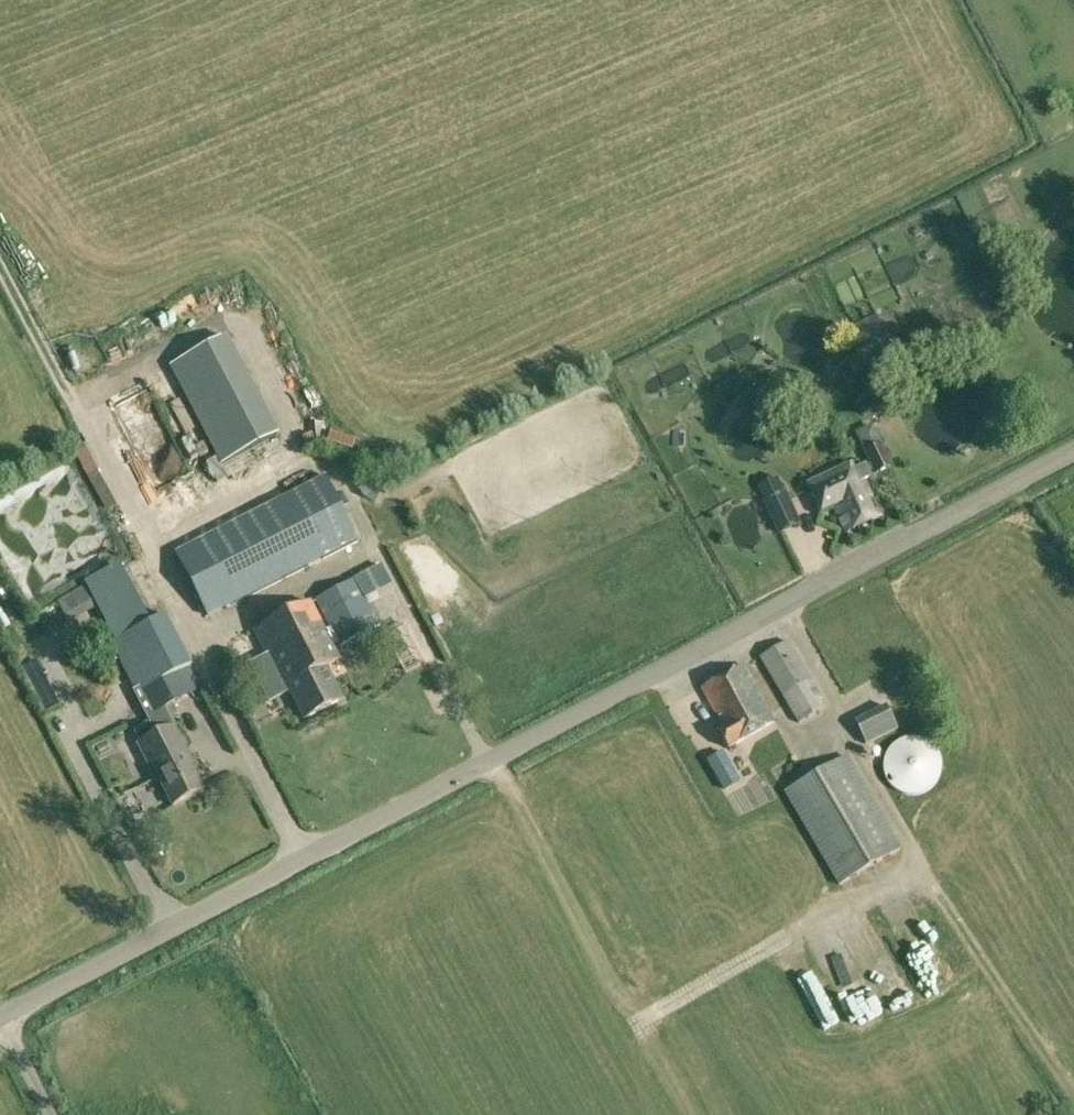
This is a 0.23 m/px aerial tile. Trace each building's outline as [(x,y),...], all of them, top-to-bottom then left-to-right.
[(856,354),(865,370),(895,355),(878,322),(847,338),(856,354)] [(170,364),(221,462),(278,432),(227,335),(170,364)] [(855,375),(865,370),(856,354),(846,360),(855,375)] [(151,462),(169,453),(155,423),(126,437),(146,478),(156,473),(151,462)] [(873,428),(857,435),(875,474),(891,466),(873,428)] [(880,516),(863,480),(871,476),(865,463),(856,467),(854,462),(842,468),(808,484),(822,512),(832,507),(845,533),(880,516)] [(107,541),(92,511),(87,513),(63,464),(0,494),(0,541),(20,582),(107,541)] [(176,552),(208,616),(358,541),(325,476),(176,552)] [(777,483),(761,490),(765,500),(763,500),(778,534),(800,524),(785,491),(781,493),(777,483)] [(82,580),(51,594),(61,615),(91,601),(82,580)] [(379,627),(355,580),(315,600),(339,648),(379,627)] [(285,693),(290,691),(303,719),(342,700),(326,667),(339,661),(311,604),(255,632),(285,693)] [(184,669),(192,665),(166,614),(111,642),(135,690),(134,690),(135,694),(159,682),(184,669)] [(788,642),(759,658),(798,724),(826,708),(788,642)] [(717,728),(728,748),(774,723),(743,666),(701,689),(721,726),(717,728)] [(147,717),(151,715),(151,714),(165,707),(196,691),(184,669),(159,682),(135,694),(147,717)] [(151,714),(151,715),(154,721),(153,726),(152,726),(157,735),(138,744),(155,779),(158,778),(172,804),(172,805),(202,790),(189,763),(192,761),(165,707),(151,714)] [(855,722),(864,743),(897,728),(887,707),(855,722)] [(938,780),(941,769),(939,756),(933,746),(925,740),(914,737),(904,739),(894,744),(887,751),(883,760),(884,770),(887,780),(891,786),(900,792),(910,794),(917,794),(925,792),(932,788),(938,780)] [(722,751),(707,760),(724,790),(739,781),(722,751)] [(846,756),(783,792),(838,886),(901,849),(846,756)] [(927,926),(902,935),(921,986),(946,976),(927,926)]
